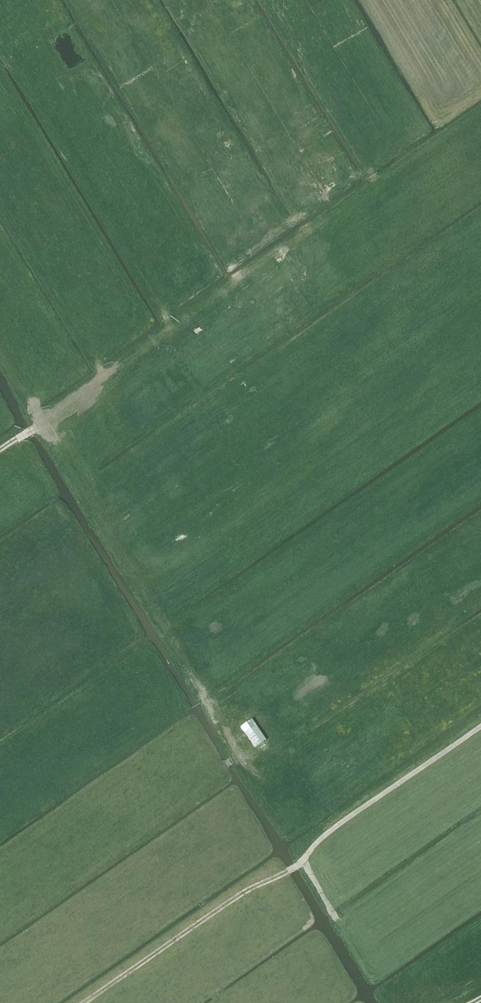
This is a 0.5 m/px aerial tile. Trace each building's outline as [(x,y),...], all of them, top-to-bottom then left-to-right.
[(251,720),(241,728),(255,747),(265,740),(251,721),(251,720)]
